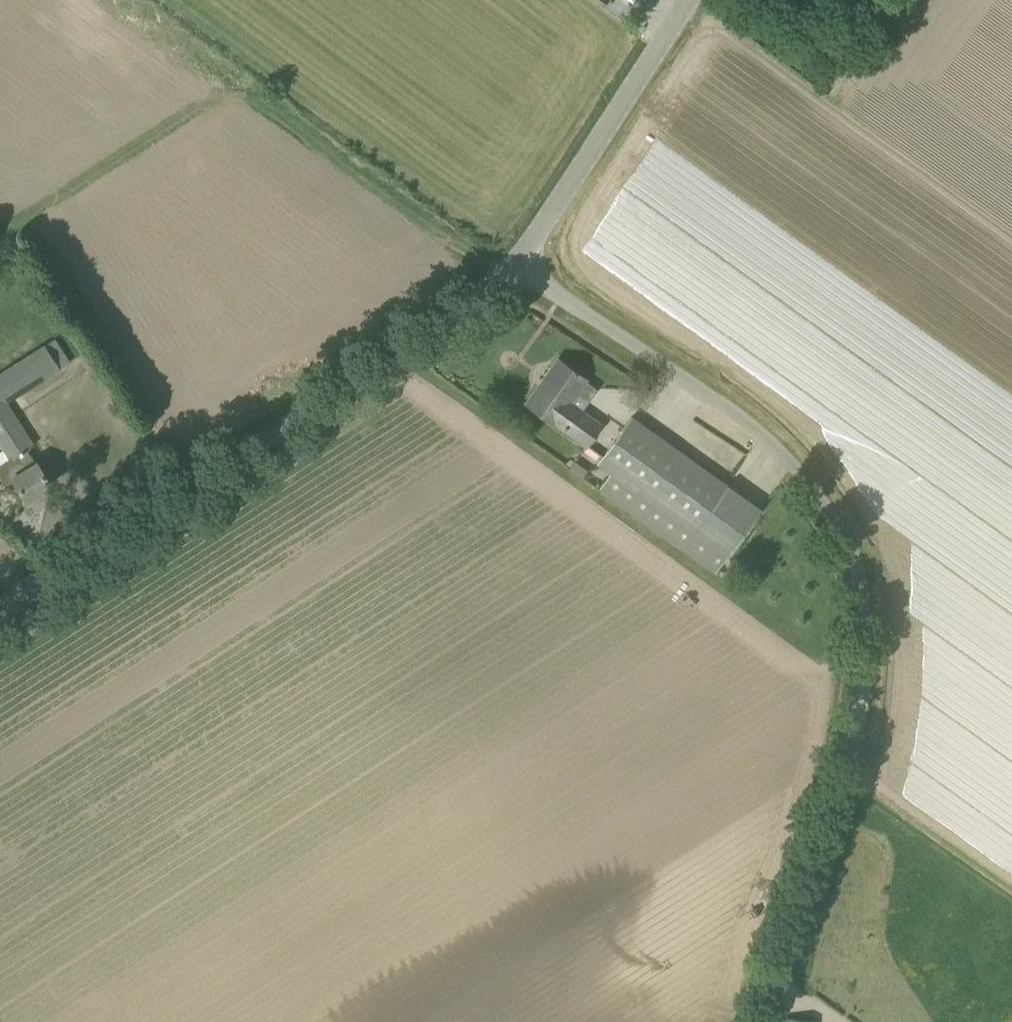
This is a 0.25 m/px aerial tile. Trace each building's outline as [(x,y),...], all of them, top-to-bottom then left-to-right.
[(27,500),(51,484),(28,447),(34,443),(9,402),(72,362),(56,337),(0,373),(0,446),(8,459),(0,464),(0,476),(5,484),(13,479),(27,500)] [(527,403),(586,446),(601,425),(570,402),(586,379),(559,358),(527,403)] [(716,572),(761,509),(632,416),(598,464),(611,474),(600,489),(716,572)]
